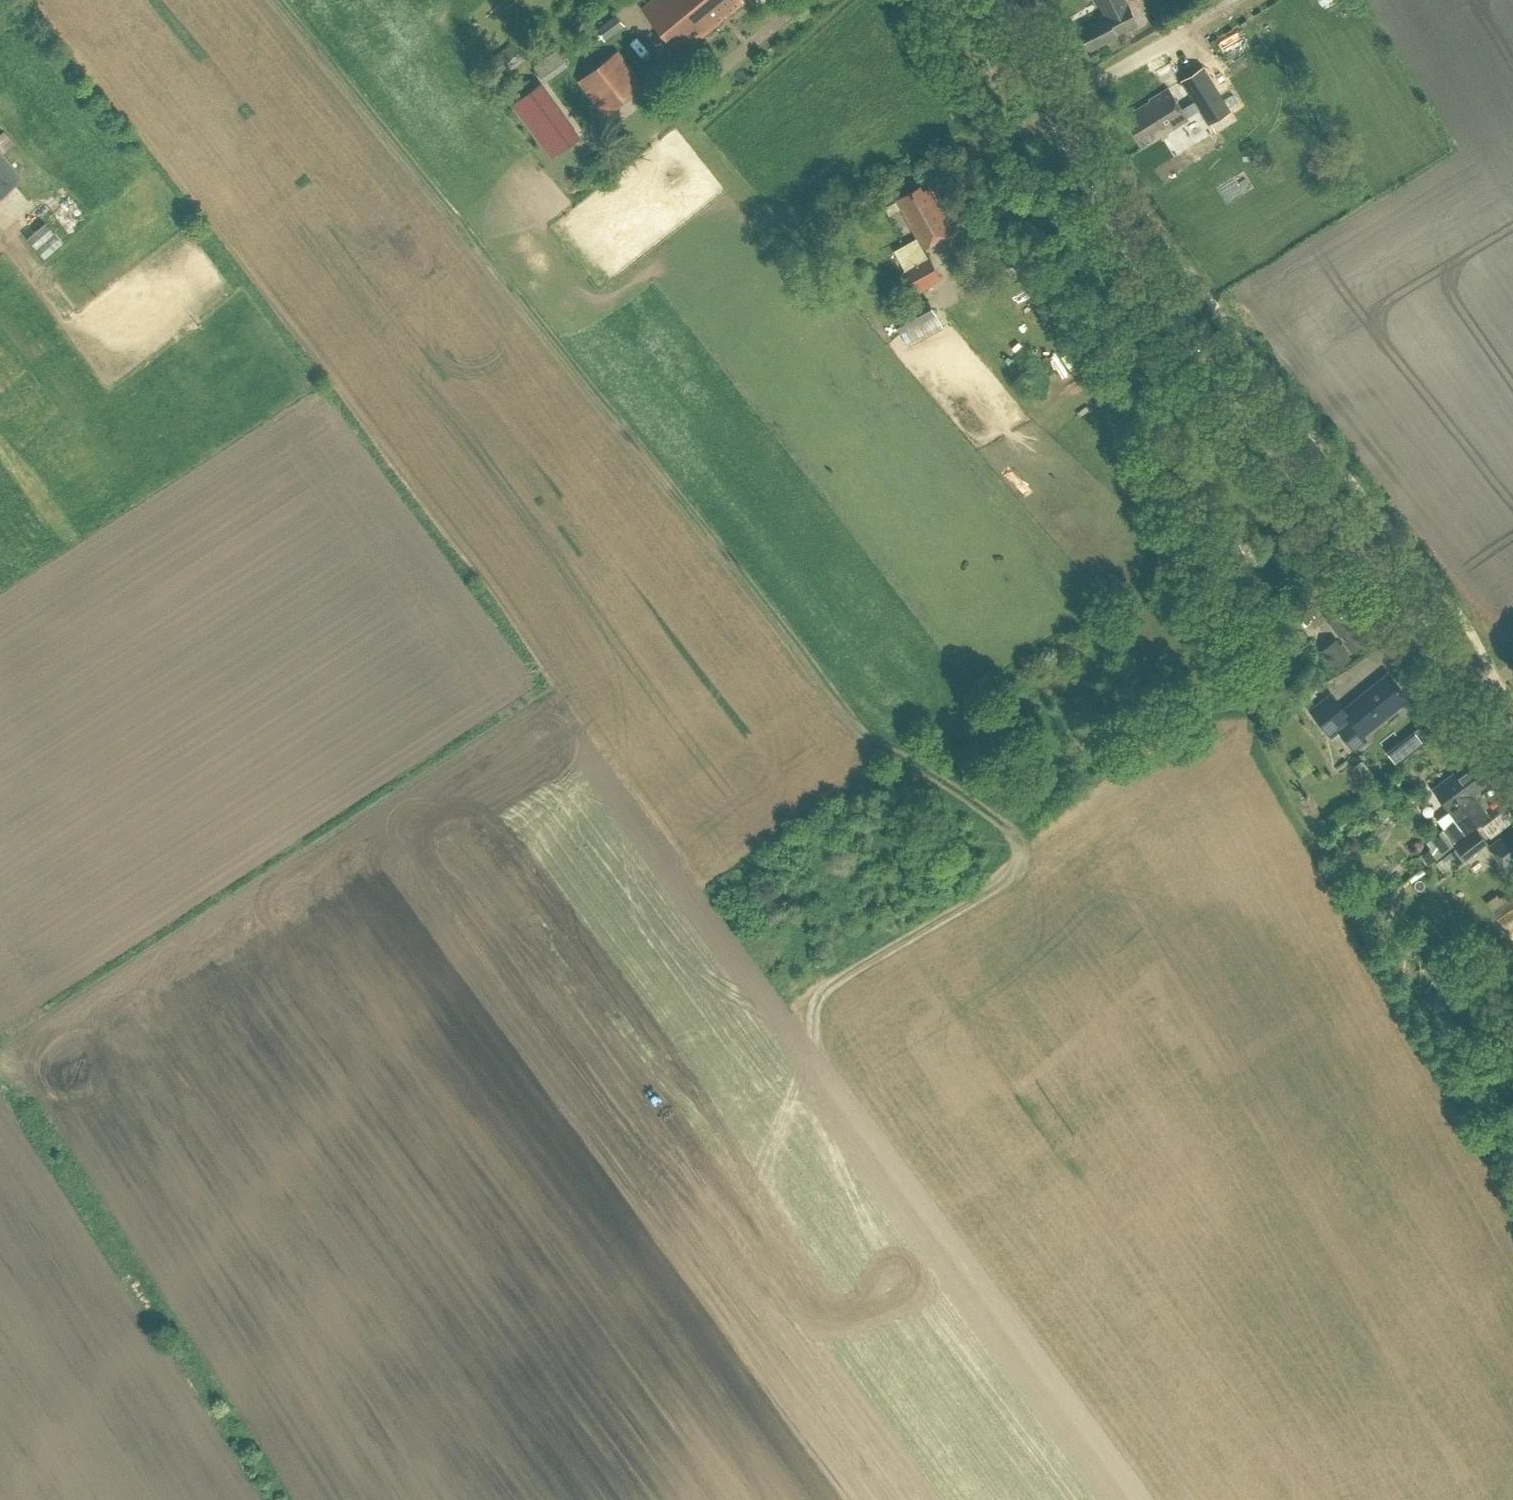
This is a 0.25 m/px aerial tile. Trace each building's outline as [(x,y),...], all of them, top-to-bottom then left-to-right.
[(744,0),(652,0),(642,8),(681,56),(746,2),(744,0)] [(1090,49),(1118,35),(1117,33),(1138,22),(1127,0),(1126,0),(1098,0),(1104,12),(1099,14),(1101,18),(1080,29),(1090,49)] [(616,17),(598,31),(605,41),(623,27),(616,17)] [(618,51),(578,81),(605,116),(645,86),(618,51)] [(1182,80),(1209,123),(1230,109),(1203,66),(1182,80)] [(1188,118),(1169,87),(1151,98),(1152,100),(1130,113),(1133,118),(1128,121),(1144,146),(1188,118)] [(21,177),(0,152),(0,195),(21,177)] [(923,191),(921,187),(898,200),(918,237),(947,220),(929,187),(923,191)] [(49,216),(33,231),(51,250),(67,235),(49,216)] [(924,235),(902,243),(908,261),(930,253),(924,235)] [(1008,263),(1014,273),(1033,263),(1022,243),(1011,249),(1017,258),(1008,263)] [(929,255),(904,269),(917,292),(942,278),(929,255)] [(929,297),(892,318),(907,347),(944,326),(929,297)] [(1053,370),(1075,375),(1080,353),(1059,347),(1053,370)] [(1279,577),(1265,586),(1284,612),(1297,603),(1279,577)] [(1331,621),(1344,639),(1326,653),(1337,666),(1355,652),(1353,648),(1379,629),(1357,600),(1331,621)] [(1338,730),(1354,750),(1367,739),(1363,734),(1408,698),(1387,673),(1343,709),(1331,693),(1310,710),(1331,736),(1338,730)] [(1394,763),(1406,753),(1397,742),(1385,751),(1394,763)] [(1490,779),(1474,757),(1433,789),(1450,811),(1444,816),(1451,825),(1443,830),(1454,843),(1476,826),(1468,816),(1482,805),(1473,792),(1490,779)] [(1368,784),(1376,778),(1363,760),(1354,767),(1368,784)] [(1454,847),(1466,860),(1488,843),(1477,828),(1454,847)] [(1487,846),(1504,869),(1508,867),(1512,874),(1512,833),(1511,834),(1508,831),(1487,846)] [(1501,923),(1512,915),(1512,894),(1491,910),(1501,923)]
